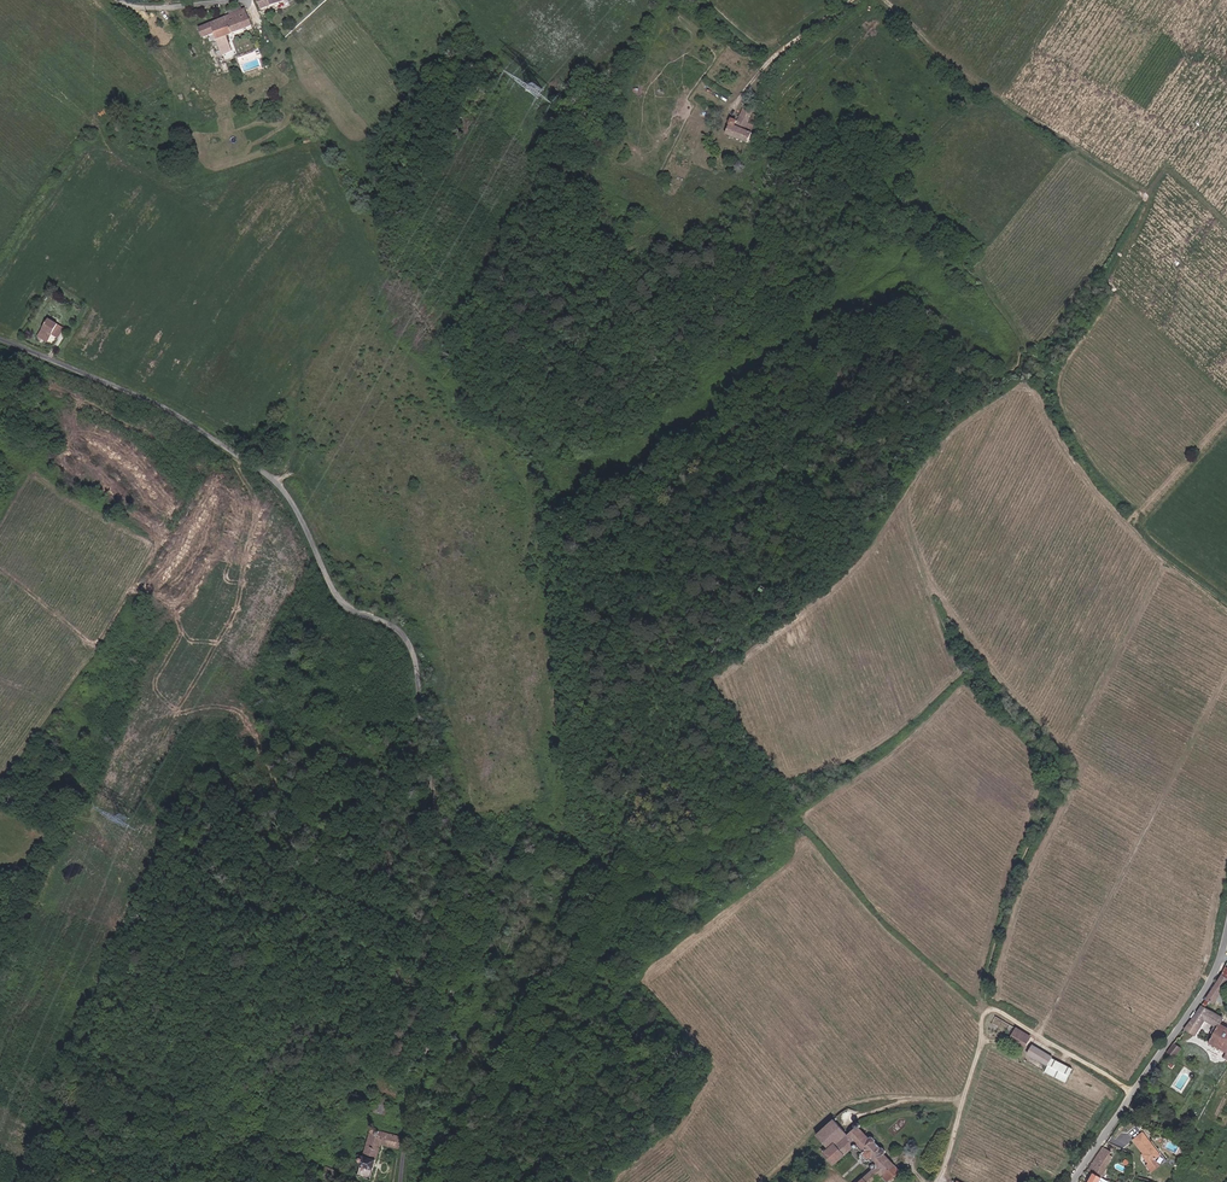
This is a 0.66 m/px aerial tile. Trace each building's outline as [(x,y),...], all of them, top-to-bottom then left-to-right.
[(262,9),(285,1),(285,0),(260,0),(262,9)] [(252,26),(246,10),(200,28),(203,37),(215,33),(223,55),(233,51),(227,36),(252,26)] [(752,132),(755,124),(749,122),(753,113),(754,111),(745,107),(739,120),(733,118),(727,134),(750,143),(754,133),(752,132)] [(759,115),(753,113),(749,122),(755,124),(759,115)] [(59,337),(65,327),(48,318),(39,337),(50,342),(53,335),(59,337)] [(1224,975),(1207,1000),(1214,1005),(1226,986),(1226,978),(1224,975)] [(1204,1003),(1201,1008),(1187,1031),(1196,1036),(1205,1020),(1218,1028),(1210,1043),(1226,1053),(1226,1026),(1223,1024),(1226,1018),(1208,1007),(1209,1006),(1204,1003)] [(1018,1028),(996,1016),(991,1025),(1012,1038),(1018,1028)] [(1031,1036),(1018,1028),(1012,1038),(1010,1041),(1023,1049),(1031,1036)] [(1176,1044),(1168,1054),(1176,1060),(1183,1050),(1176,1044)] [(1054,1057),(1034,1046),(1029,1055),(1049,1065),(1050,1065),(1051,1065),(1047,1072),(1067,1082),(1074,1069),(1053,1058),(1054,1057)] [(390,1101),(380,1098),(377,1107),(374,1106),(372,1111),(386,1115),(390,1101)] [(897,1171),(884,1155),(884,1154),(885,1151),(882,1149),(879,1149),(874,1143),(875,1141),(871,1137),(869,1137),(868,1138),(859,1129),(859,1126),(858,1124),(856,1123),(854,1123),(853,1123),(852,1124),(852,1125),(852,1126),(852,1127),(846,1133),(831,1118),(814,1133),(826,1147),(822,1152),(832,1164),(851,1148),(853,1149),(853,1150),(854,1150),(855,1150),(856,1149),(871,1167),(869,1169),(871,1171),(857,1181),(874,1181),(879,1178),(884,1181),(887,1181),(897,1171)] [(361,1163),(362,1163),(359,1175),(372,1178),(380,1144),(399,1148),(401,1136),(369,1129),(363,1155),(357,1153),(357,1158),(360,1158),(360,1159),(360,1161),(360,1162),(361,1163)] [(1160,1154),(1143,1132),(1133,1139),(1143,1152),(1145,1155),(1142,1158),(1146,1163),(1144,1165),(1148,1171),(1157,1165),(1152,1159),(1160,1154)] [(1089,1170),(1096,1174),(1102,1178),(1115,1156),(1112,1155),(1113,1152),(1103,1146),(1089,1170)] [(322,1179),(329,1181),(330,1181),(334,1169),(326,1166),(322,1179)] [(1092,1173),(1087,1181),(1108,1181),(1099,1177),(1092,1173)]
